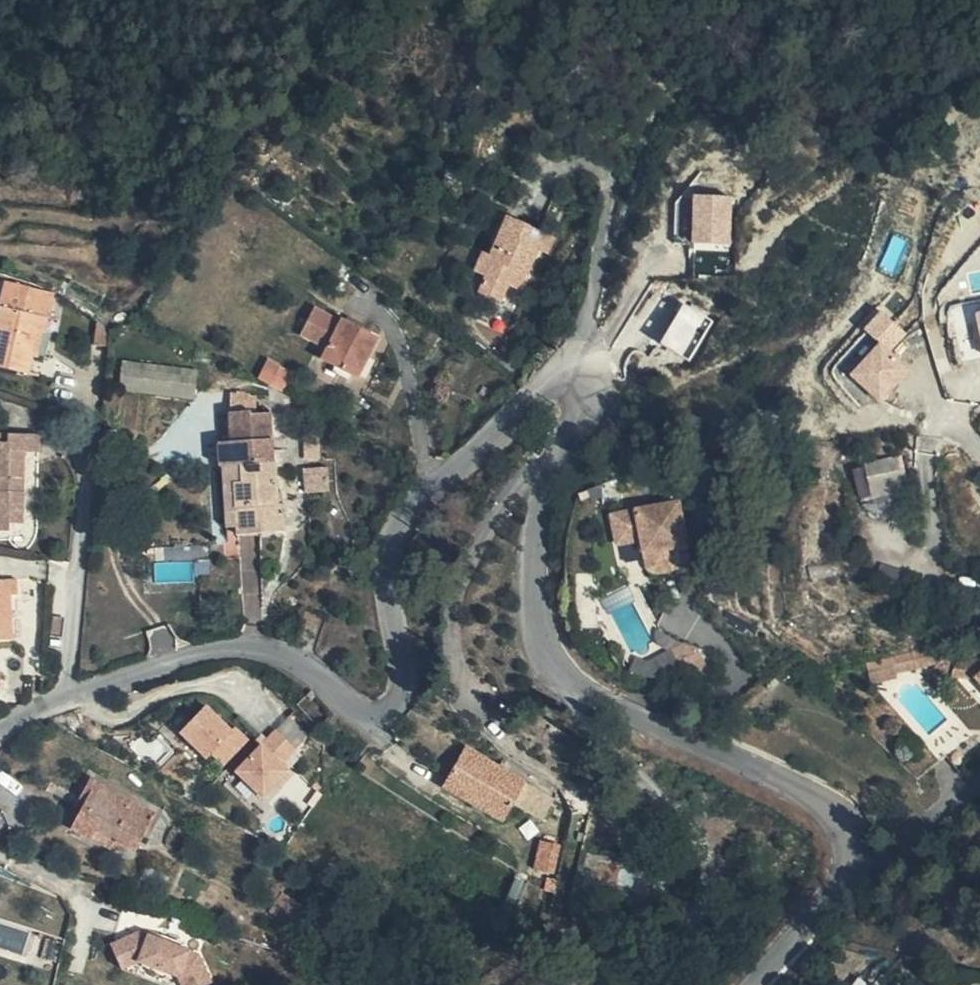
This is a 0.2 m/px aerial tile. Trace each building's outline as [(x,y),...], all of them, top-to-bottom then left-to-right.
[(554,224),(562,208),(522,190),(500,232),(507,235),(498,250),(488,268),(512,279),(523,262),(529,266),(537,250),(542,251),(554,224)] [(735,245),(734,194),(697,195),(698,270),(711,270),(710,245),(735,245)] [(570,212),(562,208),(554,224),(563,228),(570,212)] [(507,235),(500,232),(492,228),(483,243),(498,250),(507,235)] [(5,272),(0,293),(0,371),(22,378),(27,359),(34,361),(43,321),(29,318),(33,305),(24,302),(30,281),(5,272)] [(51,288),(30,281),(24,302),(33,305),(29,318),(43,321),(51,288)] [(916,369),(895,349),(911,333),(885,308),(866,327),(883,343),(853,374),(883,403),(916,369)] [(355,375),(374,333),(336,316),(334,321),(307,309),(295,334),(322,347),(316,358),(355,375)] [(979,343),(979,326),(979,316),(956,320),(960,346),(979,343)] [(105,329),(92,327),(90,345),(103,347),(105,329)] [(868,333),(838,367),(849,377),(879,342),(868,333)] [(281,390),(286,378),(291,369),(265,356),(261,365),(255,375),(281,390)] [(198,394),(199,363),(123,361),(122,392),(198,394)] [(229,480),(230,533),(230,539),(276,538),(276,510),(270,511),(270,503),(270,464),(268,464),(267,414),(248,414),(248,410),(227,411),(227,440),(215,441),(216,465),(217,464),(237,464),(236,480),(229,480)] [(5,530),(6,524),(20,524),(23,452),(38,453),(39,435),(8,434),(8,441),(0,441),(0,530),(5,530)] [(868,516),(909,506),(896,455),(855,466),(868,516)] [(217,464),(217,533),(230,533),(229,480),(236,480),(237,464),(217,464)] [(303,469),(303,493),(327,493),(327,469),(303,469)] [(700,480),(631,493),(629,493),(635,526),(665,520),(670,551),(712,543),(702,489),(700,480)] [(20,597),(20,580),(0,580),(0,638),(11,638),(11,619),(11,597),(20,597)] [(20,619),(20,597),(11,597),(11,619),(20,619)] [(924,640),(900,646),(904,664),(928,662),(927,654),(924,640)] [(967,649),(966,652),(978,660),(979,646),(971,641),(967,649)] [(206,705),(182,729),(206,753),(230,729),(206,705)] [(275,734),(265,745),(287,766),(298,755),(275,734)] [(971,743),(979,756),(979,736),(971,743)] [(263,743),(239,768),(267,794),(290,769),(287,766),(265,745),(263,743)] [(566,793),(553,786),(532,775),(528,781),(516,774),(468,746),(454,768),(443,784),(493,816),(502,821),(514,801),(539,816),(545,823),(555,806),(566,793)] [(132,847),(144,829),(153,814),(97,778),(68,816),(108,842),(113,835),(132,847)] [(555,806),(545,823),(530,890),(561,895),(576,831),(558,827),(567,813),(555,806)] [(107,945),(118,970),(135,962),(175,977),(178,984),(204,984),(207,984),(194,955),(136,932),(107,945)] [(118,970),(158,984),(178,984),(175,977),(135,962),(118,970)]
